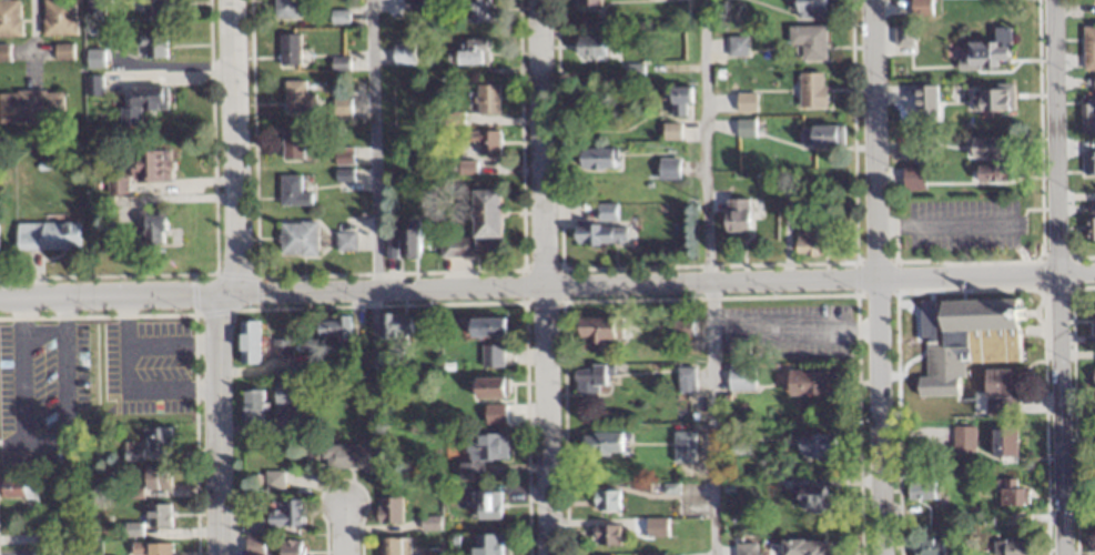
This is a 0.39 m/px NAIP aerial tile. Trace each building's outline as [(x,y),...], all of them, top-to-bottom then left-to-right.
[(42,37),(74,37),(74,0),(42,0),(42,37)] [(140,18),(164,18),(164,0),(140,0),(140,18)] [(299,18),(299,0),(273,0),(273,18),(299,18)] [(467,24),(490,24),(490,0),(467,0),(467,24)] [(796,18),(825,18),(825,0),(796,0),(796,18)] [(910,16),(930,16),(930,0),(910,0),(910,16)] [(19,38),(19,1),(0,1),(0,38),(19,38)] [(1082,26),(1082,71),(1094,71),(1094,26),(1082,26)] [(825,27),(788,27),(788,46),(801,46),(801,61),(825,61),(825,27)] [(1009,28),(992,28),(992,43),(966,43),(966,67),(1009,67),(1009,28)] [(298,66),(298,34),(277,34),(277,66),(298,66)] [(165,35),(136,35),(136,60),(165,60),(165,35)] [(603,57),(603,37),(576,37),(576,57),(603,57)] [(748,38),(727,38),(727,57),(748,57),(748,38)] [(455,51),(455,66),(489,66),(489,39),(464,39),(464,51),(455,51)] [(413,44),(391,44),(391,64),(413,64),(413,44)] [(54,45),(54,61),(72,61),(72,45),(54,45)] [(85,68),(102,68),(102,50),(85,50),(85,68)] [(825,73),(799,73),(799,108),(825,108),(825,73)] [(282,81),(282,112),(313,112),(313,93),(304,93),(304,81),(282,81)] [(475,113),(498,113),(498,85),(475,85),(475,113)] [(119,107),(118,128),(141,128),(141,113),(164,113),(164,87),(127,87),(127,107),(119,107)] [(688,88),(670,88),(670,116),(688,116),(688,88)] [(1010,91),(975,91),(975,113),(1010,113),(1010,91)] [(62,93),(0,93),(0,124),(62,124),(62,93)] [(755,93),(736,93),(736,113),(755,113),(755,93)] [(332,114),(347,114),(347,99),(332,99),(332,114)] [(1080,99),(1080,134),(1094,134),(1094,99),(1080,99)] [(754,138),(754,120),(736,120),(736,138),(754,138)] [(662,140),(678,140),(678,123),(662,123),(662,140)] [(300,128),(280,128),(280,160),(300,160),(300,128)] [(843,145),(843,128),(801,128),(801,145),(843,145)] [(498,131),(464,131),(464,143),(478,143),(478,155),(498,155),(498,131)] [(1011,160),(1011,138),(970,138),(970,160),(1011,160)] [(613,148),(579,149),(580,170),(614,170),(613,148)] [(1082,151),(1082,176),(1094,176),(1094,151),(1082,151)] [(130,152),(130,183),(169,183),(169,152),(130,152)] [(677,159),(657,159),(657,180),(677,180),(677,159)] [(474,173),(474,162),(458,162),(458,173),(474,173)] [(927,191),(927,165),(901,165),(901,191),(927,191)] [(976,183),(1012,183),(1012,165),(976,165),(976,183)] [(297,175),(277,175),(277,205),(309,205),(309,193),(297,193),(297,175)] [(106,194),(124,194),(124,179),(106,179),(106,194)] [(471,191),(471,239),(500,239),(500,191),(471,191)] [(748,200),(723,200),(723,236),(748,236),(748,200)] [(615,204),(597,204),(597,221),(615,221),(615,204)] [(142,216),(142,245),(161,245),(161,216),(142,216)] [(417,221),(405,221),(405,231),(384,231),(384,257),(417,257),(417,221)] [(15,250),(78,250),(78,223),(15,223),(15,250)] [(314,223),(277,223),(277,256),(314,256),(314,223)] [(623,226),(574,226),(573,244),(623,245),(623,226)] [(825,230),(796,230),(796,256),(825,256),(825,230)] [(353,233),(333,233),(333,251),(353,251),(353,233)] [(439,257),(469,257),(469,238),(439,238),(439,257)] [(964,379),(963,364),(1018,363),(1017,301),(939,302),(939,319),(924,319),(925,380),(964,379)] [(384,339),(411,339),(411,315),(384,315),(384,339)] [(348,338),(348,318),(316,318),(316,338),(348,338)] [(469,319),(469,338),(504,338),(504,319),(469,319)] [(577,319),(577,343),(619,343),(619,319),(577,319)] [(237,363),(255,364),(256,321),(237,321),(237,363)] [(689,321),(671,321),(671,337),(689,337),(689,321)] [(268,357),(290,357),(290,340),(268,340),(268,357)] [(481,368),(501,368),(501,346),(481,346),(481,368)] [(401,351),(381,351),(381,370),(401,370),(401,351)] [(604,393),(604,367),(574,367),(574,393),(604,393)] [(692,368),(675,368),(676,393),(692,392),(692,368)] [(726,391),(753,391),(753,368),(726,368),(726,391)] [(984,401),(1005,401),(1011,401),(1011,370),(984,370),(984,401)] [(787,397),(831,397),(831,372),(787,372),(787,397)] [(474,379),(474,400),(504,400),(504,379),(474,379)] [(305,382),(272,382),(272,407),(305,407),(305,382)] [(242,426),(261,425),(261,391),(241,391),(242,426)] [(974,426),(951,426),(951,452),(974,452),(974,426)] [(167,429),(142,429),(142,451),(167,451),(167,429)] [(991,458),(1015,458),(1015,429),(991,429),(991,458)] [(672,433),(672,463),(693,463),(693,433),(672,433)] [(620,434),(581,434),(581,457),(620,456),(620,434)] [(506,462),(506,435),(465,435),(465,463),(458,463),(458,481),(482,481),(482,462),(506,462)] [(799,437),(799,460),(834,460),(834,437),(799,437)] [(321,445),(320,470),(375,471),(375,445),(321,445)] [(166,467),(144,467),(144,489),(166,489),(166,467)] [(281,472),(264,472),(264,488),(281,488),(281,472)] [(999,507),(1025,507),(1025,488),(1015,488),(1015,480),(999,480),(999,507)] [(0,482),(0,498),(23,498),(23,509),(34,509),(34,482),(0,482)] [(933,483),(906,483),(906,500),(933,500),(933,483)] [(797,488),(797,512),(828,512),(828,488),(797,488)] [(593,492),(593,512),(619,512),(619,492),(593,492)] [(501,493),(475,493),(475,521),(501,521),(501,493)] [(400,524),(400,498),(376,498),(376,524),(400,524)] [(302,501),(279,501),(279,511),(266,511),(266,527),(302,527),(302,501)] [(169,505),(144,505),(144,527),(169,527),(169,505)] [(439,530),(438,517),(419,518),(420,531),(439,530)] [(645,538),(665,538),(665,520),(645,520),(645,538)] [(619,526),(592,527),(592,547),(619,547),(619,526)] [(501,535),(471,536),(471,554),(501,554),(501,535)] [(408,539),(382,539),(382,554),(408,554),(408,539)] [(943,539),(916,539),(916,554),(943,554),(943,539)] [(278,540),(278,554),(300,554),(300,540),(278,540)] [(993,554),(1027,554),(1027,540),(993,540),(993,554)] [(169,543),(129,543),(129,554),(169,554),(169,543)] [(782,543),(782,554),(830,554),(830,543),(782,543)]
